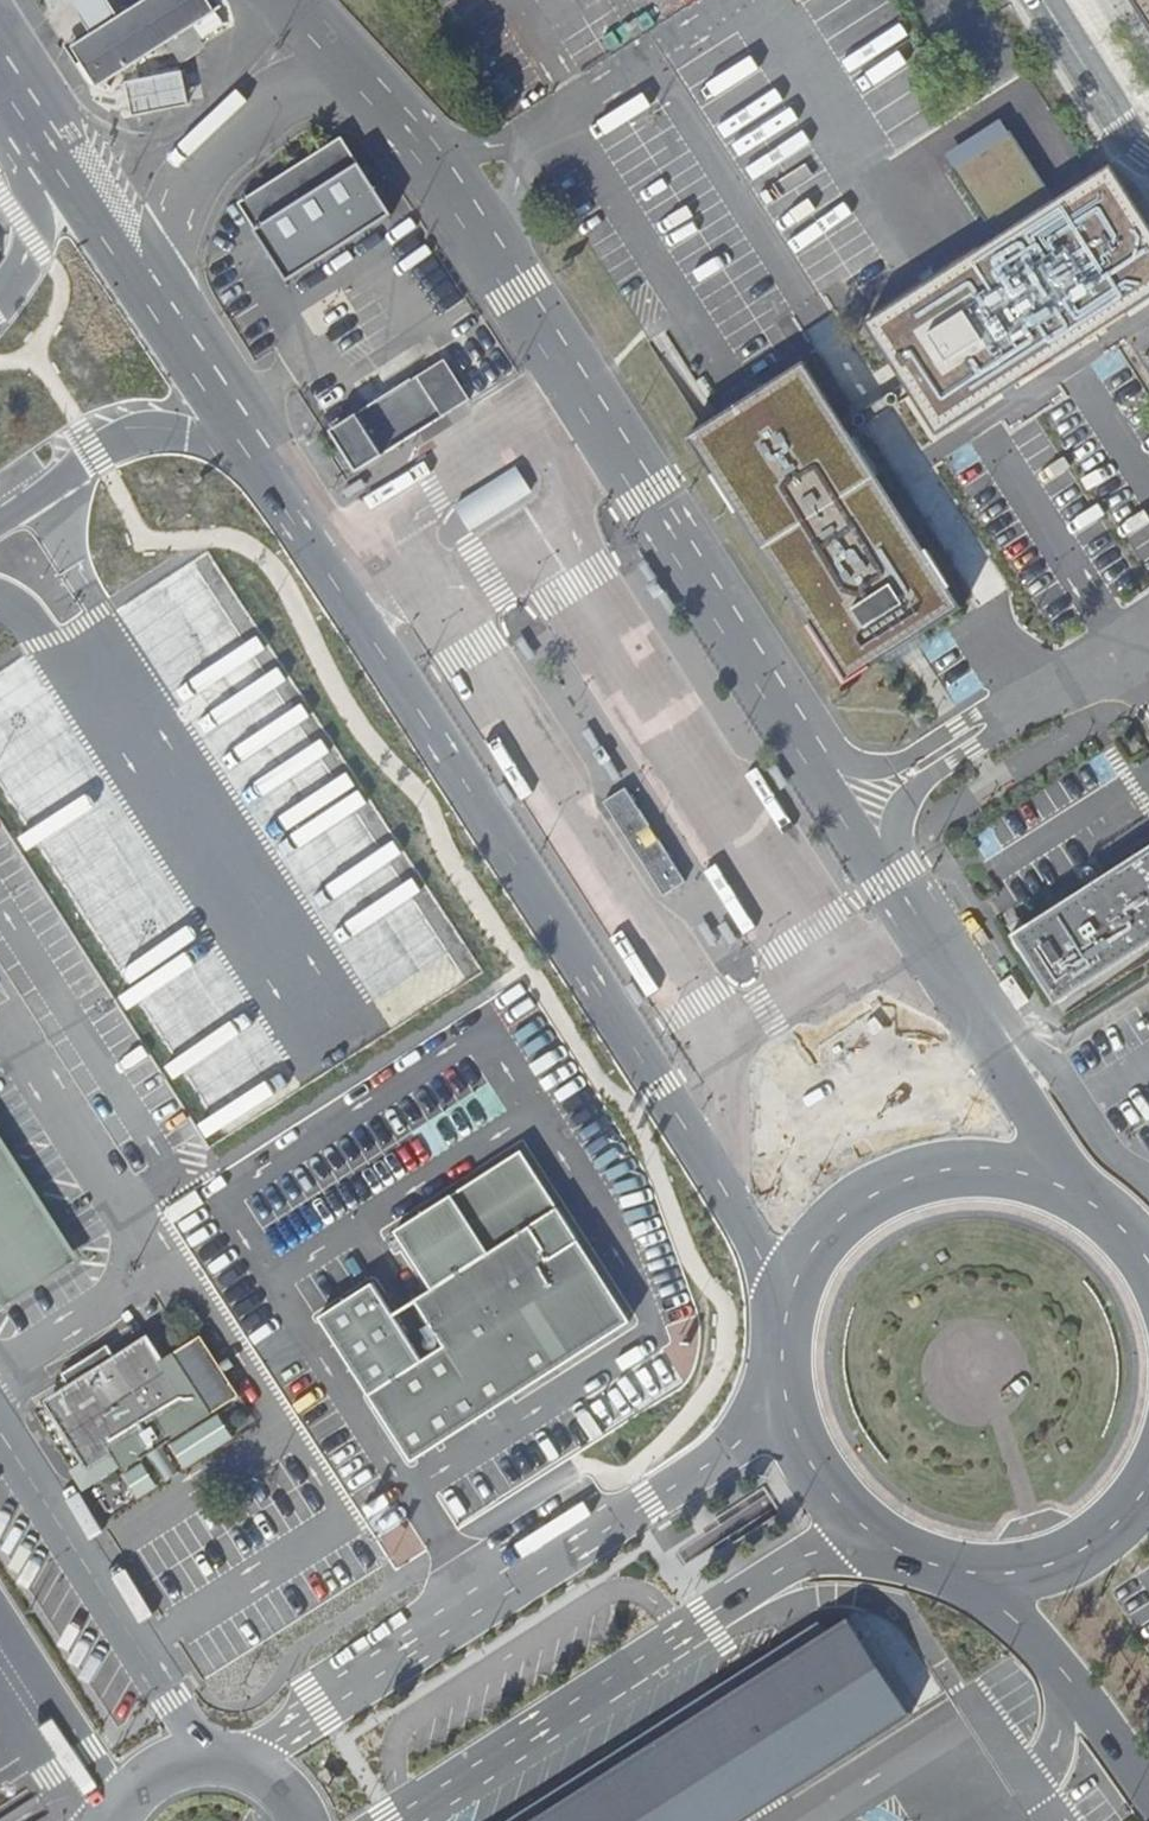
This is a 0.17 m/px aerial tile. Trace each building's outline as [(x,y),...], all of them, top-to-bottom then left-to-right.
[(92,34),(120,17),(109,0),(70,0),(92,34)] [(73,46),(98,86),(216,11),(209,0),(145,0),(120,17),(92,34),(73,46)] [(1148,16),(1148,0),(1139,0),(1148,16)] [(182,72),(127,83),(133,115),(188,104),(182,72)] [(338,137),(236,202),(284,278),(386,214),(338,137)] [(913,395),(936,431),(1148,295),(1148,239),(1106,172),(868,324),(907,385),(913,395)] [(470,399),(444,359),(417,377),(418,377),(333,431),(357,471),(442,417),(470,399)] [(962,607),(851,435),(844,425),(805,363),(690,437),(847,681),(962,607)] [(913,395),(907,385),(844,425),(851,435),(913,395)] [(531,491),(516,467),(455,506),(469,530),(531,491)] [(360,480),(342,489),(348,499),(365,490),(360,480)] [(259,699),(293,678),(214,548),(119,606),(188,721),(199,714),(193,705),(232,681),(244,700),(255,693),(259,699)] [(524,636),(514,641),(526,663),(536,659),(524,636)] [(624,778),(594,730),(583,737),(613,785),(624,778)] [(505,783),(495,790),(508,810),(518,804),(505,783)] [(686,882),(626,788),(604,802),(664,896),(686,882)] [(1011,935),(1056,1006),(1148,946),(1148,847),(1011,935)] [(632,982),(622,988),(634,1007),(644,1002),(632,982)] [(3,1300),(73,1256),(0,1141),(0,1295),(3,1300)] [(412,1462),(631,1322),(522,1150),(395,1232),(432,1290),(415,1300),(444,1346),(422,1360),(372,1283),(319,1317),(412,1462)] [(73,1390),(53,1403),(90,1459),(110,1447),(124,1470),(239,1396),(201,1336),(159,1362),(146,1344),(118,1362),(107,1345),(62,1374),(73,1390)] [(218,1415),(171,1445),(185,1468),(233,1437),(218,1415)] [(143,1463),(124,1475),(138,1498),(157,1485),(143,1463)] [(856,1607),(851,1610),(914,1709),(919,1705),(856,1607)] [(523,1820),(718,1820),(704,1799),(768,1758),(787,1789),(914,1709),(851,1610),(523,1820)] [(718,1820),(738,1820),(787,1789),(768,1758),(704,1799),(718,1820)]
